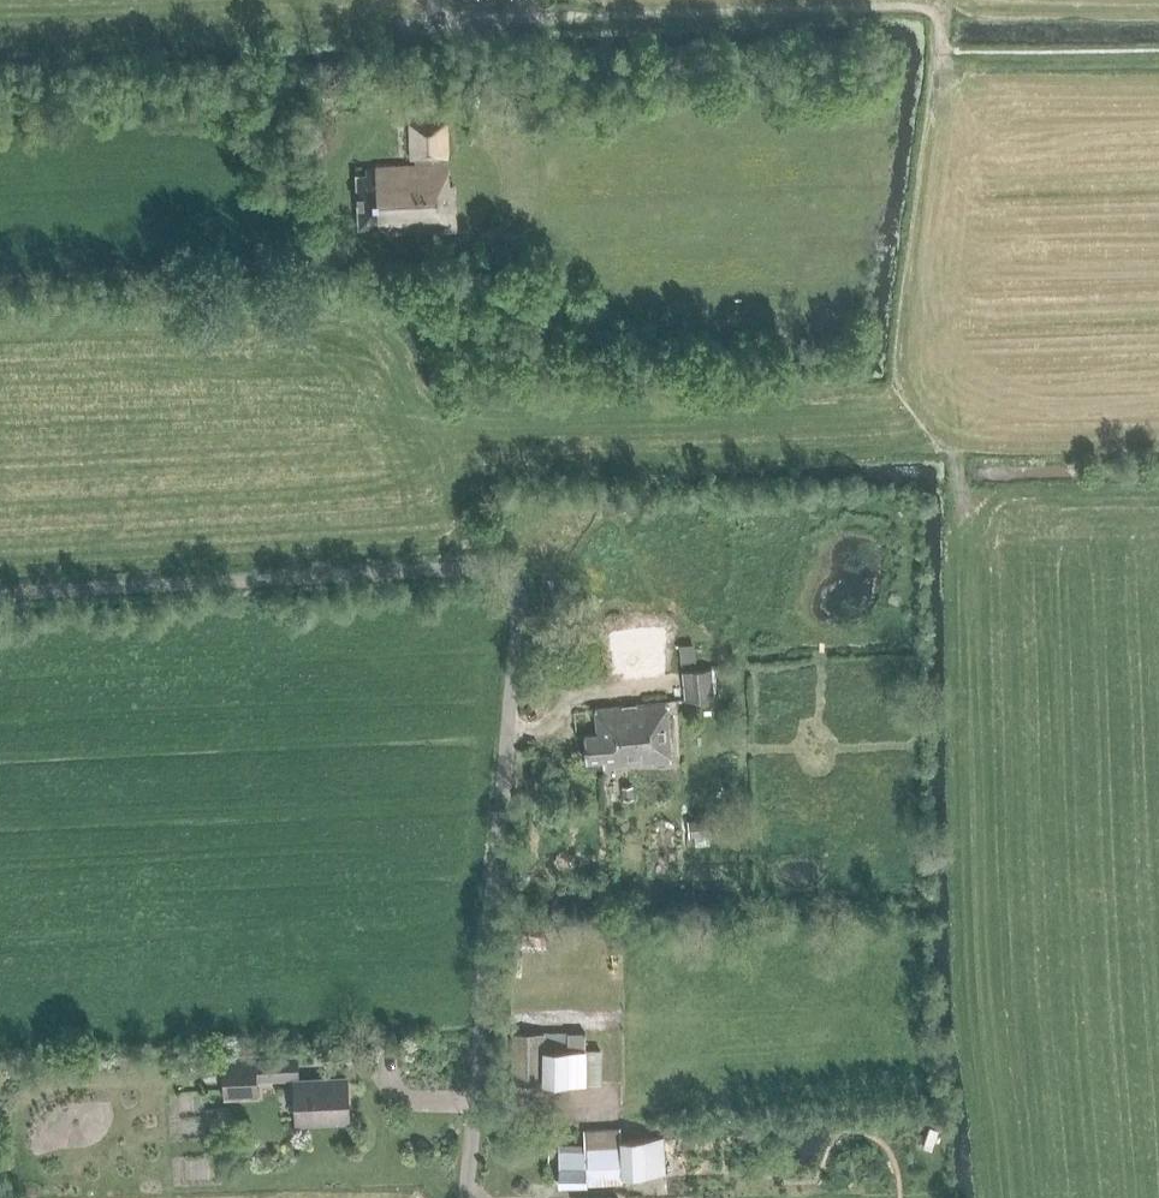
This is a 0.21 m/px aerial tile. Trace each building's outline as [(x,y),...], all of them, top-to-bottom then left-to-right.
[(322,101),(342,101),(342,88),(322,89),(322,101)] [(445,159),(444,125),(408,126),(409,160),(445,159)] [(454,232),(453,186),(446,186),(446,167),(363,169),(363,176),(356,176),(357,229),(386,228),(386,233),(454,232)] [(694,661),(694,657),(693,644),(679,645),(680,657),(681,662),(694,661)] [(662,661),(662,657),(661,645),(617,648),(618,658),(619,664),(662,661)] [(708,669),(683,670),(684,698),(709,697),(708,669)] [(672,759),(667,701),(595,707),(597,732),(581,734),(583,758),(604,756),(605,765),(617,764),(616,761),(653,758),(653,761),(672,759)] [(632,786),(621,787),(622,799),(633,798),(632,786)] [(711,818),(687,821),(689,837),(713,834),(711,818)] [(523,924),(525,942),(550,941),(548,923),(523,924)] [(589,1029),(514,1030),(514,1082),(589,1081),(589,1029)] [(295,1053),(221,1058),(224,1100),(255,1098),(254,1077),(296,1073),(295,1053)] [(295,1076),(267,1077),(267,1087),(295,1086),(295,1076)] [(345,1078),(296,1081),(299,1122),(348,1119),(345,1078)] [(565,1141),(548,1142),(549,1176),(560,1175),(560,1180),(624,1178),(624,1173),(668,1171),(666,1135),(623,1137),(623,1126),(587,1127),(587,1134),(565,1135),(565,1141)]
